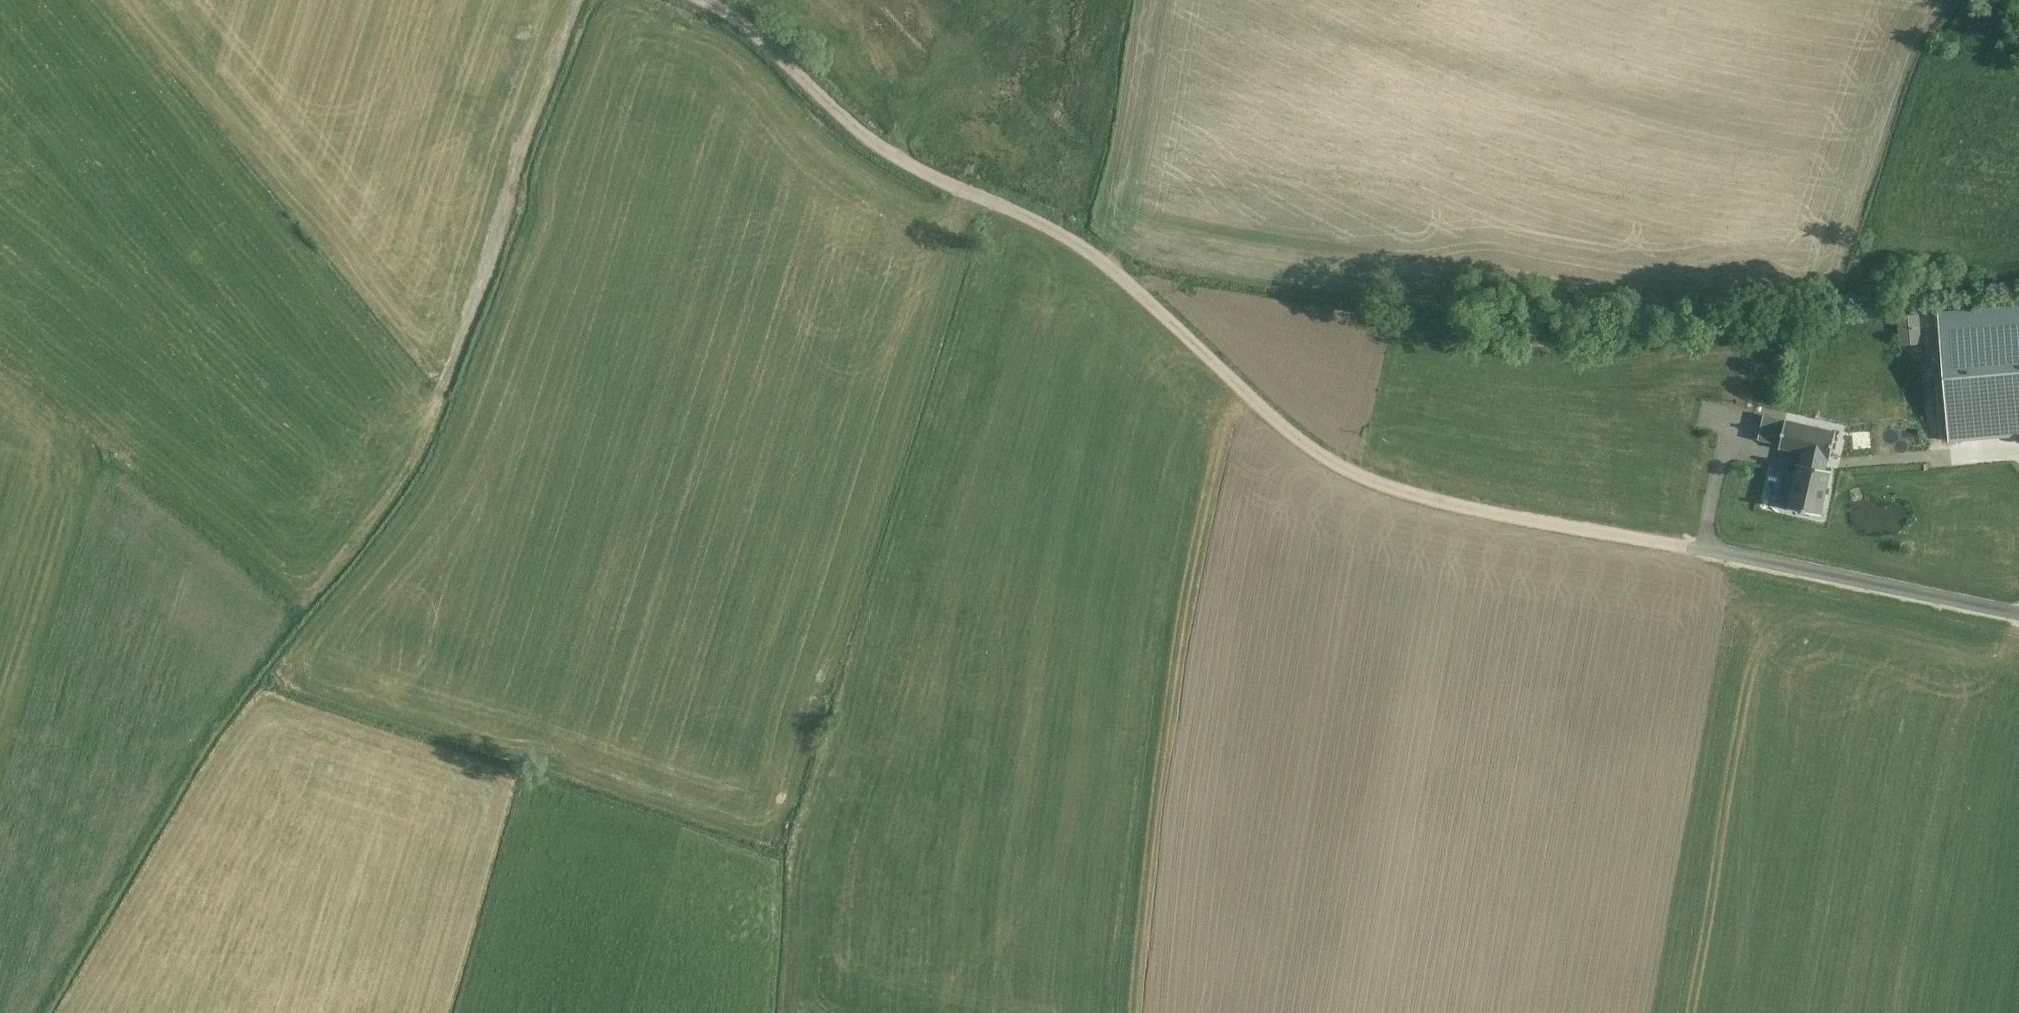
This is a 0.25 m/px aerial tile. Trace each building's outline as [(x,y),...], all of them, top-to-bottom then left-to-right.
[(1939,314),(1949,441),(2018,435),(2018,307),(1939,314)] [(1912,312),(1896,312),(1898,339),(1914,338),(1912,312)] [(1831,470),(1825,469),(1828,458),(1829,458),(1836,431),(1785,420),(1779,447),(1802,452),(1800,463),(1798,463),(1795,473),(1784,470),(1780,487),(1791,490),(1787,507),(1820,515),(1831,470)]
